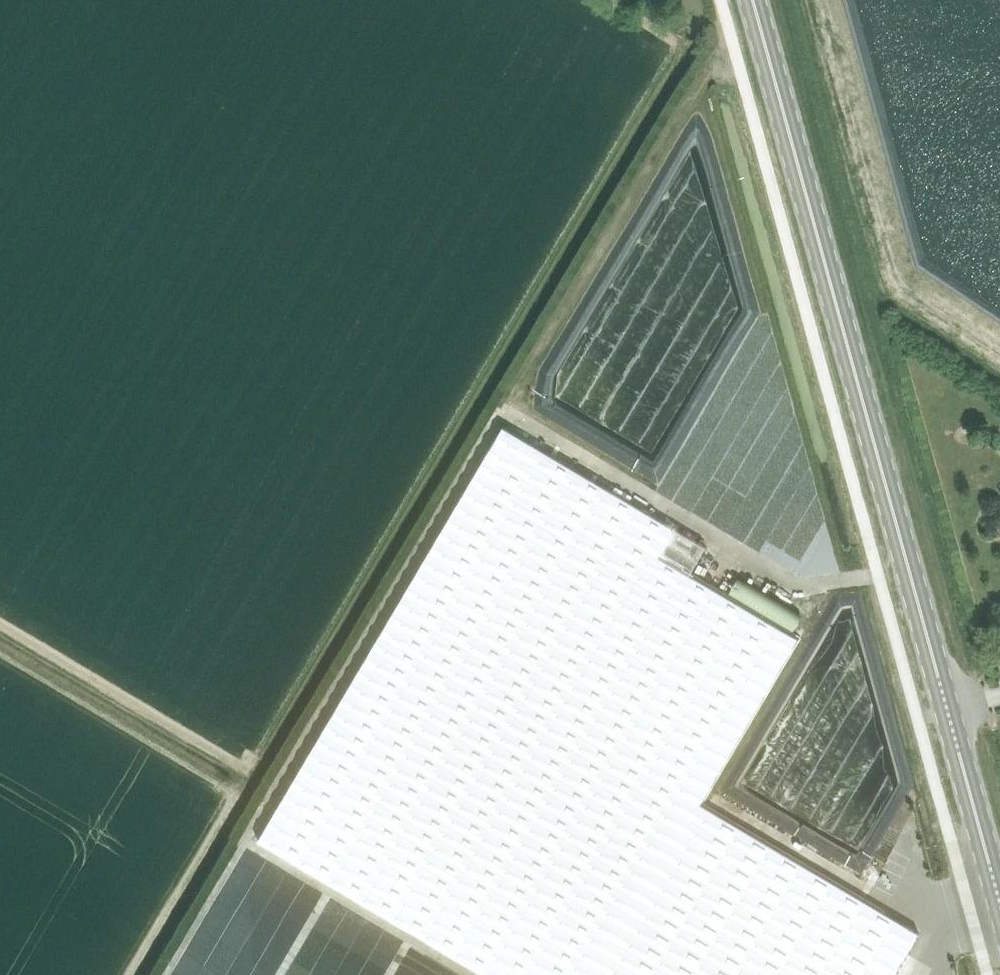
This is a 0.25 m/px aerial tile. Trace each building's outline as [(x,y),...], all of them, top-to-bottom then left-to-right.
[(704,806),(700,804),(798,638),(690,575),(706,547),(503,427),(257,841),(484,974),(604,974),(704,806)] [(604,974),(894,974),(919,933),(704,806),(604,974)]
